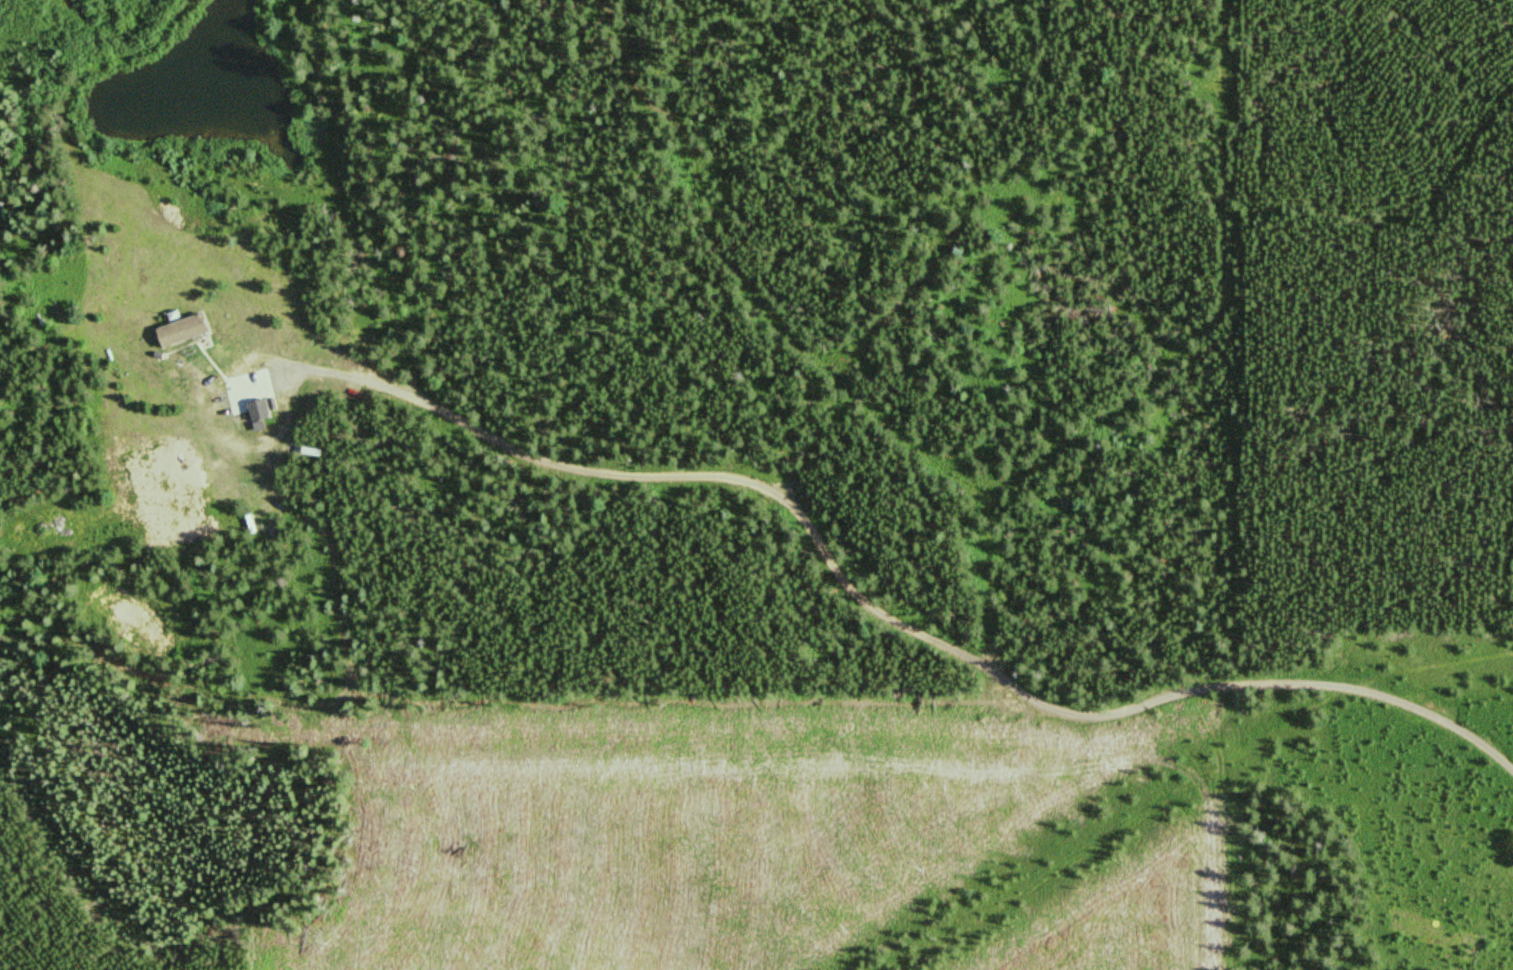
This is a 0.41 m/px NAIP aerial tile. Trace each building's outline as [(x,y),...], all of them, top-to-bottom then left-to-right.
[(158,327),(164,348),(214,334),(209,314),(158,327)] [(274,399),(253,400),(254,429),(266,428),(266,418),(275,418),(274,399)]
